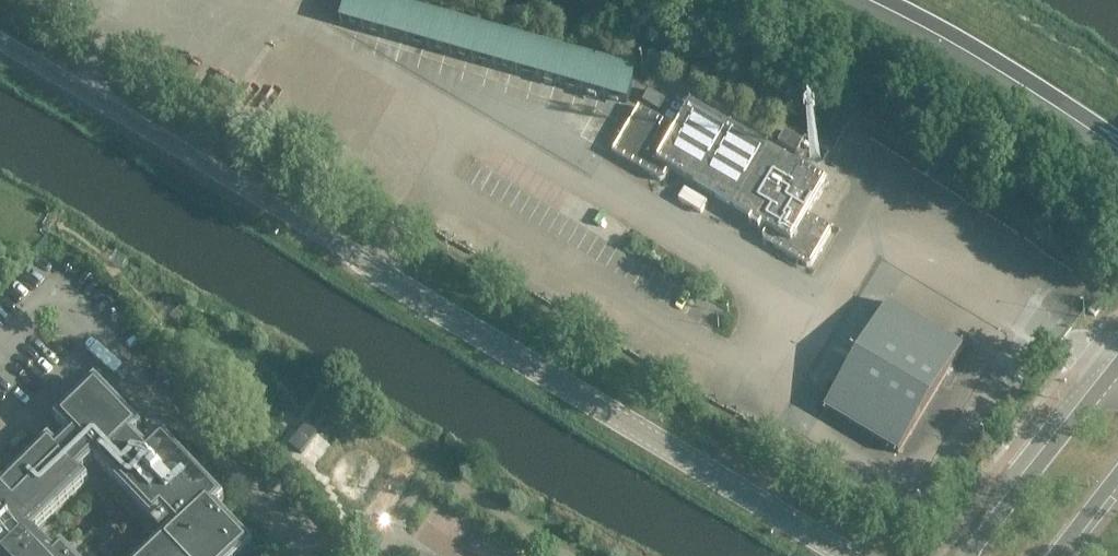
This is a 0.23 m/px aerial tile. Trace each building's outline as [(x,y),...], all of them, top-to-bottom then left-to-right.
[(649,90),(643,101),(659,110),(666,100),(649,90)] [(801,169),(720,122),(690,104),(676,128),(638,106),(611,153),(659,181),(663,180),(669,171),(694,185),(767,228),(762,237),(763,242),(807,266),(811,265),(831,231),(830,227),(808,214),(827,182),(802,167),(801,169)] [(785,130),(778,141),(797,152),(804,141),(785,130)] [(1056,229),(1051,235),(1057,240),(1062,233),(1056,229)] [(888,303),(823,409),(898,454),(962,348),(888,303)] [(215,507),(223,500),(162,437),(147,451),(134,438),(142,431),(95,383),(54,422),(69,437),(56,450),(48,442),(2,487),(0,484),(0,555),(74,555),(63,544),(52,552),(38,534),(91,485),(92,483),(85,473),(93,466),(150,524),(158,516),(169,528),(140,555),(242,555),(252,546),(215,507)]
